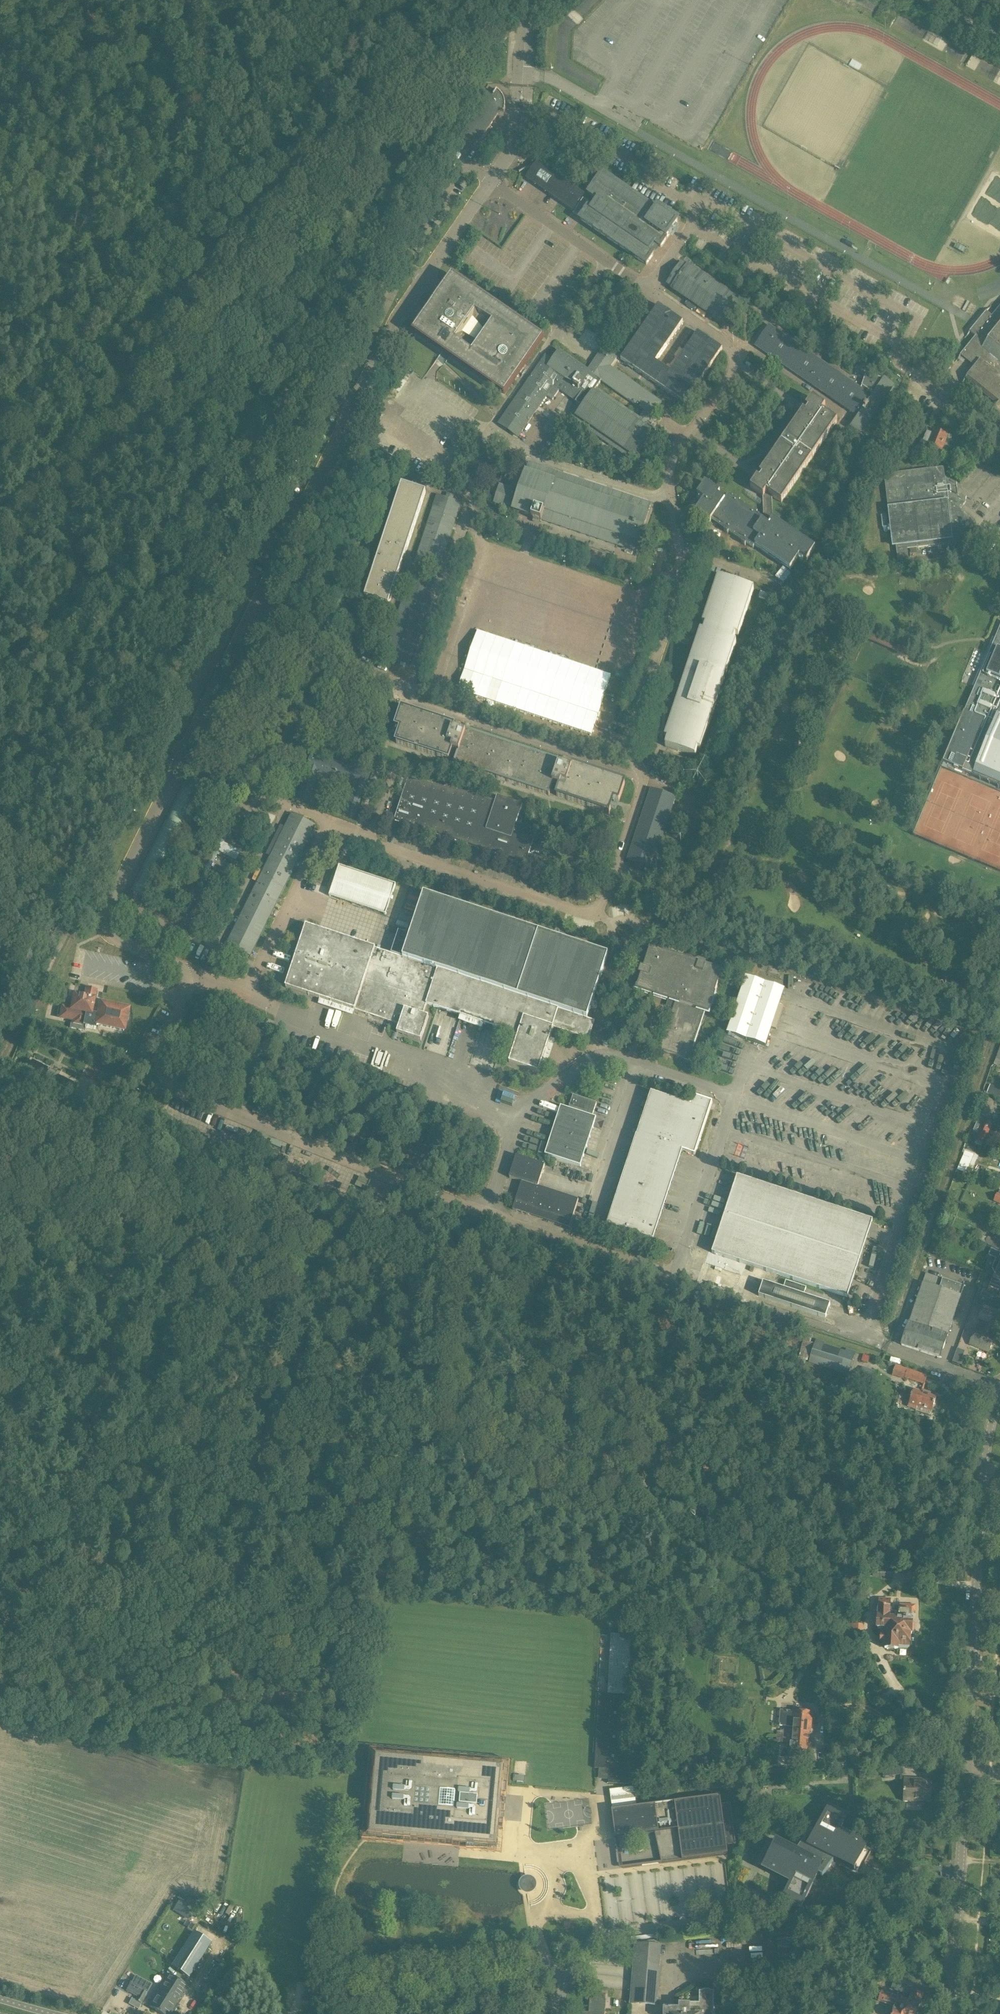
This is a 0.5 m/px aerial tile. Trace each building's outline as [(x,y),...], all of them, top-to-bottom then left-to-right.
[(503,99),(502,97),(501,95),(500,95),(499,93),(497,92),(496,90),(491,97),(485,93),(459,131),(476,142),(476,141),(474,140),(476,137),(481,140),(497,116),(496,115),(498,110),(502,112),(503,113),(504,111),(504,110),(504,109),(504,108),(504,106),(504,104),(504,103),(504,102),(503,100),(503,99)] [(577,188),(576,190),(538,163),(527,179),(529,180),(528,180),(554,198),(555,198),(573,211),(584,195),(582,193),(583,192),(577,188)] [(656,211),(602,174),(598,180),(596,179),(596,178),(595,178),(590,186),(591,186),(593,187),(588,194),(597,200),(590,210),(588,208),(580,219),(646,265),(654,254),(650,251),(652,249),(653,250),(653,249),(654,249),(655,248),(656,247),(656,246),(655,245),(655,244),(660,247),(678,222),(658,208),(656,211)] [(673,288),(672,289),(719,321),(720,320),(725,324),(739,303),(734,299),(734,298),(688,266),(687,268),(682,264),(668,284),(673,288)] [(543,340),(452,277),(414,332),(505,395),(543,340)] [(961,355),(967,359),(967,360),(968,360),(969,360),(969,359),(977,365),(975,367),(967,377),(999,403),(999,404),(999,307),(992,317),(986,313),(986,312),(970,331),(970,332),(976,336),(964,351),(961,354),(961,355)] [(861,434),(882,404),(884,400),(894,386),(884,379),(864,373),(866,374),(861,389),(770,326),(756,347),(858,417),(851,427),(861,434)] [(539,365),(519,394),(517,397),(499,424),(504,427),(505,428),(507,429),(510,431),(518,437),(519,437),(537,411),(539,407),(547,397),(553,401),(560,390),(563,392),(565,394),(576,402),(579,405),(570,418),(633,461),(647,441),(655,429),(654,429),(651,426),(655,420),(656,419),(652,416),(658,408),(660,404),(662,403),(611,367),(619,355),(612,350),(605,345),(594,361),(591,365),(589,368),(587,371),(585,370),(584,369),(559,352),(558,355),(556,358),(553,362),(545,356),(544,358),(541,362),(539,365)] [(940,372),(945,376),(951,368),(946,365),(940,372)] [(750,488),(763,497),(772,497),(781,503),(837,422),(825,413),(822,412),(825,407),(813,398),(806,408),(802,405),(800,409),(803,412),(760,475),(756,472),(753,476),(757,479),(750,488)] [(554,433),(558,436),(562,430),(558,428),(554,433)] [(940,455),(941,451),(947,436),(934,431),(926,449),(940,455)] [(923,452),(927,442),(921,440),(917,450),(923,452)] [(651,504),(557,473),(529,463),(519,492),(501,486),(494,504),(495,504),(513,510),(513,511),(514,512),(514,511),(532,517),(531,519),(533,519),(533,520),(539,522),(539,521),(541,522),(542,520),(616,545),(635,552),(651,504)] [(956,547),(975,523),(961,512),(967,504),(958,497),(956,487),(945,478),(944,468),(884,475),(893,548),(896,547),(898,563),(909,562),(907,550),(950,544),(953,547),(956,547)] [(508,469),(505,479),(510,481),(513,471),(508,469)] [(388,606),(403,560),(426,491),(402,483),(364,598),(388,606)] [(772,497),(763,497),(764,518),(763,519),(757,515),(758,513),(754,510),(753,512),(739,503),(740,501),(737,498),(735,500),(728,495),(725,500),(718,496),(720,493),(706,483),(697,495),(704,500),(694,514),(709,525),(714,517),(721,521),(718,525),(725,529),(724,531),(728,534),(729,532),(743,541),(741,543),(745,546),(746,544),(753,549),(755,546),(790,570),(800,556),(807,561),(815,548),(773,519),(773,512),(772,497)] [(415,564),(414,566),(423,569),(422,574),(427,576),(428,576),(429,571),(438,574),(448,542),(449,539),(450,538),(461,504),(452,502),(454,497),(452,496),(448,495),(446,500),(437,497),(424,537),(423,540),(415,564)] [(739,636),(754,590),(718,578),(703,625),(706,626),(704,632),(701,631),(665,739),(668,740),(665,747),(695,757),(698,749),(701,750),(736,643),(733,642),(736,636),(739,636)] [(393,633),(385,654),(394,657),(393,662),(398,664),(399,661),(400,659),(409,662),(432,593),(423,590),(425,585),(424,585),(419,583),(417,588),(408,585),(393,633)] [(864,639),(867,641),(871,633),(905,648),(906,644),(869,628),(864,639)] [(999,630),(995,640),(996,640),(994,646),(997,648),(987,673),(982,671),(943,762),(972,775),(980,778),(979,780),(980,780),(981,779),(989,782),(989,783),(989,784),(990,783),(998,786),(998,787),(999,788),(999,787),(999,630)] [(402,709),(396,728),(401,729),(400,732),(400,733),(398,738),(396,743),(449,761),(452,751),(459,753),(465,734),(463,733),(462,733),(461,732),(460,732),(460,727),(455,727),(454,727),(453,726),(417,714),(406,711),(402,709)] [(459,753),(455,765),(479,773),(484,774),(488,775),(492,777),(512,783),(516,785),(549,796),(553,784),(559,765),(560,763),(466,732),(465,734),(459,753)] [(370,773),(312,754),(311,759),(308,758),(306,763),(309,765),(307,769),(308,769),(298,797),(309,801),(318,773),(354,785),(345,813),(355,816),(365,788),(370,773)] [(559,765),(553,784),(560,787),(557,796),(609,814),(611,808),(613,802),(614,800),(619,801),(625,783),(574,766),(573,766),(572,766),(568,763),(565,767),(564,767),(563,766),(562,766),(560,765),(559,765)] [(420,783),(408,779),(395,820),(480,849),(526,864),(537,830),(517,824),(523,806),(497,797),(496,802),(470,793),(470,794),(458,790),(457,791),(446,787),(445,788),(433,785),(433,786),(421,782),(420,783)] [(185,780),(130,890),(138,894),(145,897),(153,901),(156,896),(205,796),(207,792),(200,788),(193,784),(185,780)] [(657,854),(675,798),(651,790),(628,860),(637,863),(636,867),(640,869),(642,869),(643,865),(652,868),(659,870),(663,856),(657,854)] [(227,945),(251,956),(315,826),(292,815),(227,945)] [(329,897),(353,904),(386,915),(396,885),(339,866),(329,897)] [(585,891),(594,894),(596,889),(586,886),(585,891)] [(587,1019),(608,955),(424,894),(403,958),(306,926),(286,988),(399,1025),(398,1029),(402,1030),(400,1034),(421,1041),(429,1017),(423,1015),(427,1005),(518,1035),(509,1063),(539,1073),(554,1028),(589,1040),(595,1021),(587,1019)] [(716,993),(718,986),(722,971),(706,966),(706,964),(704,963),(704,962),(702,962),(702,963),(700,962),(699,964),(650,948),(643,968),(642,968),(641,970),(640,970),(640,971),(640,972),(639,974),(641,975),(636,989),(676,1002),(660,1050),(688,1060),(706,1005),(711,1006),(716,993)] [(728,1033),(728,1034),(735,1036),(739,1037),(745,1039),(749,1041),(754,1043),(758,1044),(766,1046),(772,1028),(779,1005),(784,991),(746,978),(741,994),(739,1000),(728,1033)] [(96,1000),(97,993),(96,992),(96,990),(87,988),(85,995),(79,994),(78,997),(74,997),(72,1006),(64,1004),(63,1010),(59,1009),(57,1016),(61,1017),(61,1018),(72,1020),(70,1028),(85,1032),(86,1028),(96,1030),(96,1026),(124,1032),(128,1010),(100,1004),(99,1009),(92,1008),(94,999),(96,1000)] [(991,1085),(987,1094),(999,1099),(999,1089),(991,1085)] [(107,1102),(111,1094),(99,1088),(91,1103),(102,1108),(105,1102),(107,1102)] [(694,1097),(691,1106),(651,1093),(637,1136),(638,1137),(609,1225),(607,1225),(653,1240),(652,1239),(681,1151),(682,1151),(683,1150),(685,1150),(685,1151),(686,1153),(695,1156),(713,1103),(704,1100),(701,1102),(698,1101),(699,1099),(699,1098),(694,1097)] [(561,1107),(545,1155),(581,1167),(596,1118),(592,1117),(597,1103),(573,1095),(569,1109),(561,1107)] [(994,1102),(985,1097),(977,1113),(987,1118),(994,1102)] [(984,1121),(978,1119),(973,1130),(978,1132),(974,1140),(984,1144),(992,1124),(984,1121)] [(972,1170),(981,1150),(970,1146),(959,1171),(966,1174),(968,1169),(972,1170)] [(569,1229),(579,1200),(538,1187),(545,1166),(517,1156),(510,1178),(522,1182),(513,1210),(529,1215),(531,1208),(572,1221),(569,1228),(569,1229)] [(872,1222),(873,1221),(738,1177),(737,1177),(739,1178),(714,1253),(713,1253),(712,1253),(768,1272),(776,1274),(811,1286),(847,1298),(848,1297),(846,1297),(871,1221),(872,1222)] [(988,1237),(985,1243),(999,1250),(999,1243),(988,1237)] [(933,1241),(928,1253),(931,1254),(936,1256),(941,1244),(935,1242),(933,1241)] [(991,1250),(989,1256),(997,1259),(993,1268),(995,1275),(994,1278),(999,1281),(999,1254),(991,1250)] [(994,1278),(988,1292),(983,1290),(981,1295),(990,1299),(992,1294),(997,1295),(998,1291),(999,1292),(999,1281),(994,1278)] [(940,1358),(964,1287),(943,1280),(940,1289),(923,1284),(904,1340),(900,1339),(898,1343),(902,1344),(902,1345),(940,1358)] [(804,1296),(806,1287),(786,1281),(784,1289),(763,1282),(759,1296),(826,1318),(830,1304),(804,1296)] [(981,1296),(978,1302),(985,1304),(993,1307),(995,1302),(981,1296)] [(999,1315),(999,1312),(984,1306),(979,1319),(988,1322),(985,1329),(977,1326),(969,1345),(989,1352),(996,1334),(991,1332),(994,1325),(996,1326),(999,1315)] [(848,1374),(855,1353),(847,1350),(846,1353),(824,1346),(825,1343),(817,1341),(810,1362),(848,1374)] [(925,1385),(927,1376),(896,1366),(893,1374),(925,1385)] [(873,1384),(877,1372),(862,1368),(858,1380),(873,1384)] [(922,1391),(922,1394),(914,1391),(909,1406),(917,1409),(918,1406),(933,1411),(937,1398),(930,1396),(931,1394),(922,1391)] [(893,1578),(894,1565),(881,1564),(881,1570),(873,1569),(873,1576),(893,1578)] [(899,1612),(890,1611),(890,1600),(879,1599),(878,1628),(882,1629),(881,1643),(884,1643),(884,1649),(899,1650),(899,1649),(908,1650),(910,1648),(911,1635),(912,1635),(912,1633),(915,1630),(915,1624),(913,1622),(913,1620),(912,1620),(912,1612),(915,1612),(916,1606),(899,1605),(899,1612)] [(631,1636),(611,1635),(608,1695),(628,1696),(631,1636)] [(666,1650),(666,1636),(656,1635),(655,1650),(666,1650)] [(599,1694),(595,1769),(609,1770),(609,1784),(624,1785),(630,1785),(634,1696),(628,1696),(608,1695),(599,1694)] [(812,1728),(813,1713),(781,1711),(780,1726),(794,1727),(793,1731),(809,1732),(810,1728),(812,1728)] [(809,1760),(810,1745),(808,1745),(809,1732),(793,1731),(784,1730),(783,1744),(791,1744),(790,1758),(809,1760)] [(853,1732),(841,1731),(840,1742),(852,1743),(853,1732)] [(503,1767),(376,1756),(369,1835),(496,1846),(503,1767)] [(828,1761),(829,1771),(845,1769),(844,1759),(828,1761)] [(884,1777),(905,1774),(903,1763),(883,1765),(884,1777)] [(859,1769),(860,1779),(867,1778),(866,1768),(859,1769)] [(932,1803),(932,1783),(927,1783),(927,1779),(905,1778),(904,1802),(932,1803)] [(634,1787),(610,1790),(612,1808),(637,1805),(634,1787)] [(615,1838),(656,1833),(662,1862),(728,1853),(727,1846),(736,1845),(731,1804),(721,1805),(720,1795),(611,1809),(615,1838)] [(848,1814),(830,1805),(814,1836),(815,1837),(814,1839),(808,1836),(796,1852),(795,1851),(771,1838),(759,1864),(792,1880),(782,1900),(801,1909),(817,1876),(816,1876),(818,1873),(823,1877),(834,1862),(835,1862),(835,1863),(859,1875),(864,1866),(872,1850),(839,1833),(848,1814)] [(527,1894),(529,1907),(535,1906),(540,1903),(544,1899),(546,1895),(548,1891),(549,1888),(549,1885),(549,1881),(547,1877),(545,1873),(540,1868),(535,1865),(530,1864),(524,1865),(525,1876),(527,1894)] [(193,1932),(171,1966),(180,1972),(185,1964),(194,1970),(211,1943),(193,1932)] [(630,2003),(632,2003),(657,2005),(661,1940),(644,1942),(643,1944),(635,1943),(630,2003)] [(147,2005),(161,2013),(172,2013),(174,2012),(173,2012),(181,2000),(189,1988),(167,1974),(147,2005)] [(903,1993),(906,1985),(895,1981),(892,1989),(903,1993)] [(127,1992),(135,1997),(133,2000),(132,1999),(130,2004),(138,2009),(147,1994),(140,1990),(140,1989),(131,1984),(127,1992)] [(924,1994),(913,1990),(909,2001),(903,1999),(904,1998),(883,1990),(879,2001),(896,2007),(893,2013),(917,2013),(924,1994)] [(711,1992),(710,1991),(709,1991),(708,1991),(707,1991),(705,1991),(703,1991),(702,1992),(700,1992),(700,2004),(680,2004),(680,2006),(675,2006),(675,2009),(664,2008),(664,2013),(713,2013),(714,1992),(712,1992),(711,1992)] [(735,1991),(730,1997),(736,2002),(740,1998),(739,1998),(741,1996),(735,1991)] [(197,1992),(194,1998),(201,2003),(205,1997),(197,1992)] [(606,1994),(591,1993),(589,2013),(584,2012),(583,2013),(605,2013),(606,1994)]
